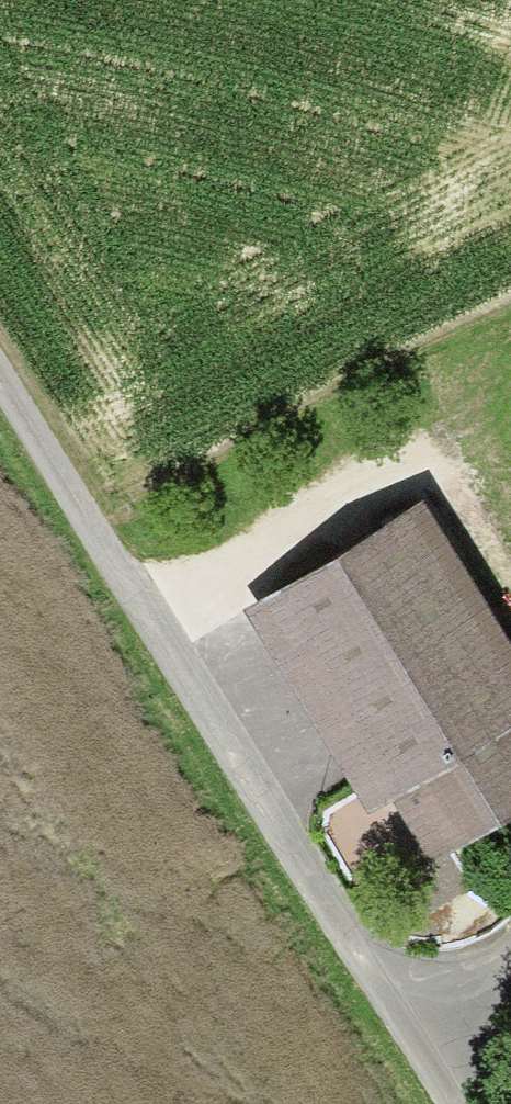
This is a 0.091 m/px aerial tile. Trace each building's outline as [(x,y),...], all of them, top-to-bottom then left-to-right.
[(423,500),(243,610),(370,817),(396,801),(434,863),(510,816),(510,644),(423,500)]
